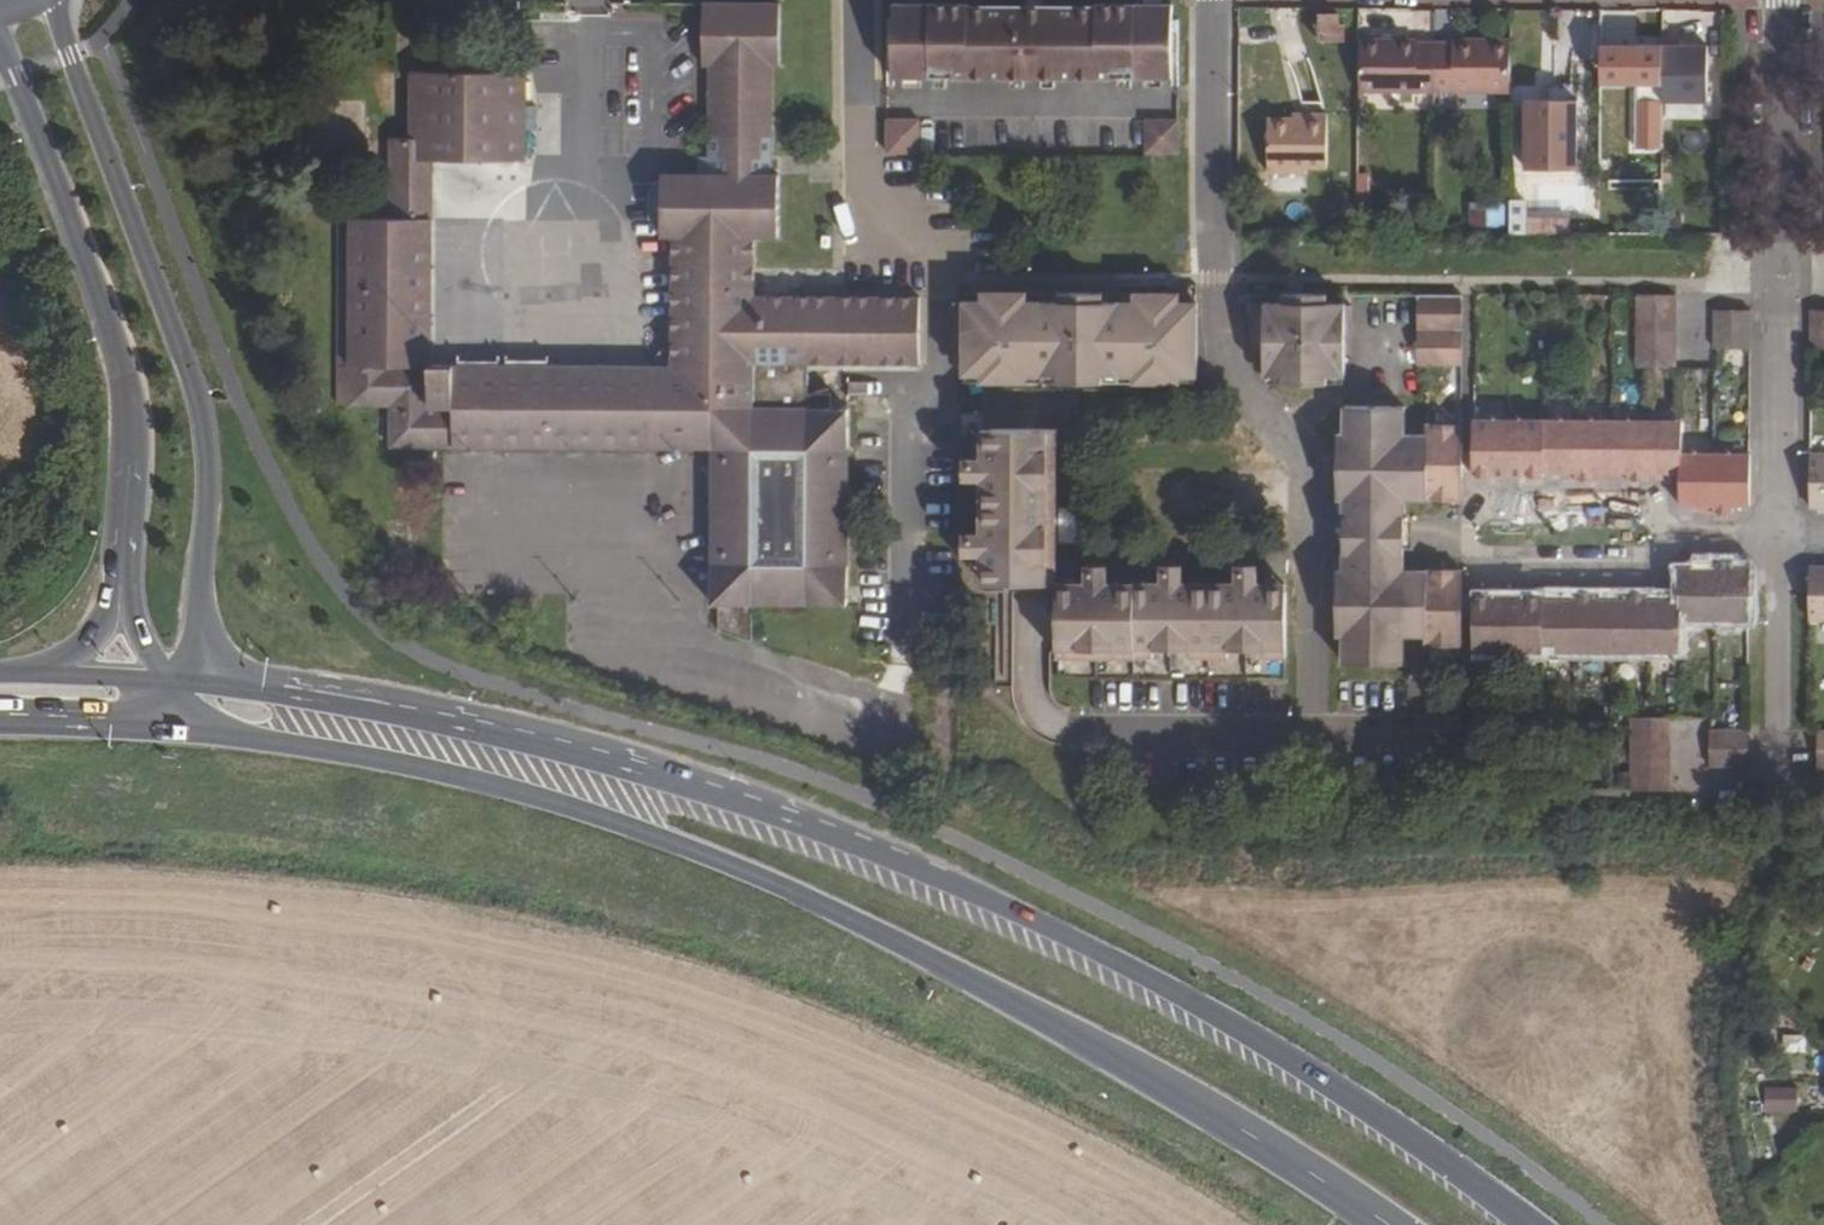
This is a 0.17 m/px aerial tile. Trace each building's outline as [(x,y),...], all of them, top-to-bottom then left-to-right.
[(307,1),(283,1),(282,26),(307,27),(307,1)] [(527,73),(414,72),(415,137),(391,137),(391,216),(340,216),(339,404),(392,404),(392,445),(443,446),(673,449),(674,410),(703,410),(703,409),(710,409),(711,387),(729,387),(729,373),(736,373),(736,354),(754,354),(754,363),(919,363),(921,297),(778,296),(757,296),(757,237),(778,238),(779,174),(772,174),(774,66),(779,66),(780,4),(703,3),(703,65),(712,65),(711,155),(699,155),(699,174),(662,173),(663,236),(668,236),(666,366),(433,363),(435,160),(526,160),(527,73)] [(887,78),(1178,78),(1178,20),(1172,20),(1172,5),(1096,5),(1096,7),(968,7),(968,5),(892,4),(892,20),(887,20),(887,78)] [(1321,16),(1320,58),(1345,58),(1345,16),(1321,16)] [(1361,92),(1436,92),(1436,44),(1418,44),(1418,40),(1361,41),(1361,92)] [(1436,44),(1436,92),(1511,92),(1512,40),(1453,40),(1453,44),(1436,44)] [(1662,146),(1662,102),(1663,47),(1602,46),(1602,82),(1638,83),(1638,146),(1662,146)] [(1662,102),(1709,102),(1709,47),(1663,47),(1662,102)] [(1577,100),(1527,101),(1527,167),(1577,167),(1577,100)] [(1268,118),(1268,171),(1306,171),(1306,167),(1327,167),(1327,114),(1293,113),(1293,118),(1268,118)] [(919,153),(919,120),(887,120),(887,153),(919,153)] [(1178,120),(1145,120),(1145,153),(1177,153),(1178,120)] [(1666,181),(1666,163),(1616,164),(1616,182),(1666,181)] [(1377,184),(1362,184),(1363,212),(1377,212),(1377,184)] [(1526,199),(1513,199),(1512,232),(1525,232),(1526,221),(1526,199)] [(1504,212),(1473,213),(1473,232),(1504,231),(1504,212)] [(1602,212),(1601,232),(1616,232),(1616,213),(1602,212)] [(1560,222),(1526,221),(1525,232),(1560,233),(1560,222)] [(1097,292),(966,290),(966,384),(977,385),(977,390),(984,391),(984,427),(1016,428),(1016,390),(1048,391),(1049,428),(1078,429),(1079,391),(1086,390),(1086,385),(1196,386),(1197,292),(1097,292)] [(1676,294),(1637,294),(1636,367),(1649,367),(1675,367),(1676,294)] [(1419,296),(1418,322),(1462,323),(1463,296),(1419,296)] [(1263,306),(1259,305),(1258,346),(1265,345),(1265,373),(1282,373),(1282,382),(1325,382),(1326,374),(1342,374),(1343,353),(1349,353),(1349,305),(1344,305),(1343,301),(1264,301),(1263,306)] [(1751,310),(1715,309),(1714,350),(1751,349),(1751,310)] [(1811,310),(1811,348),(1823,348),(1823,311),(1811,310)] [(1462,323),(1418,322),(1418,365),(1462,364),(1462,323)] [(850,409),(752,408),(754,363),(754,354),(736,354),(736,373),(729,373),(729,387),(711,387),(710,409),(703,409),(703,410),(674,410),(673,449),(699,450),(698,438),(713,438),(712,450),(711,603),(718,603),(753,603),(848,604),(850,409)] [(1404,408),(1345,407),(1345,434),(1339,434),(1339,498),(1345,498),(1372,498),(1371,516),(1392,517),(1393,510),(1403,511),(1403,499),(1462,498),(1462,426),(1429,425),(1428,435),(1403,435),(1404,408)] [(1509,418),(1474,418),(1474,474),(1544,475),(1544,470),(1578,470),(1577,477),(1595,477),(1595,469),(1629,469),(1629,477),(1647,478),(1648,470),(1680,470),(1681,504),(1715,504),(1715,512),(1734,511),(1734,504),(1750,504),(1750,453),(1717,453),(1681,453),(1681,421),(1648,420),(1613,420),(1579,419),(1543,419),(1509,418)] [(1016,428),(984,427),(984,458),(966,459),(965,479),(984,479),(984,532),(965,531),(965,554),(984,554),(984,592),(1033,593),(1059,593),(1058,677),(1285,679),(1286,584),(1258,584),(1258,566),(1237,566),(1237,584),(1181,583),(1183,566),(1161,566),(1160,583),(1107,583),(1108,566),(1087,566),(1087,583),(1079,583),(1078,429),(1049,428),(1016,428)] [(1810,454),(1809,506),(1823,506),(1823,454),(1810,454)] [(1372,498),(1345,498),(1345,516),(1371,516),(1372,498)] [(1371,516),(1345,516),(1345,536),(1345,550),(1371,551),(1393,551),(1402,551),(1402,537),(1402,517),(1392,517),(1371,516)] [(1371,551),(1345,550),(1344,569),(1371,570),(1371,551)] [(1393,551),(1371,551),(1371,570),(1344,569),(1338,569),(1338,635),(1344,635),(1344,662),(1404,661),(1404,634),(1426,634),(1426,643),(1460,643),(1461,572),(1402,570),(1402,558),(1392,558),(1393,551)] [(1543,595),(1474,594),(1473,650),(1508,651),(1542,651),(1577,651),(1613,652),(1646,652),(1679,653),(1679,619),(1715,620),(1749,619),(1749,568),(1733,567),(1732,560),(1715,560),(1715,567),(1680,568),(1680,600),(1645,600),(1646,593),(1628,592),(1628,600),(1595,599),(1594,592),(1578,592),(1576,600),(1543,599),(1543,595)] [(1810,567),(1809,619),(1823,619),(1823,567),(1810,567)] [(1646,717),(1632,716),(1630,789),(1670,790),(1671,717),(1646,717)] [(1748,730),(1710,729),(1710,766),(1748,767),(1748,730)]
